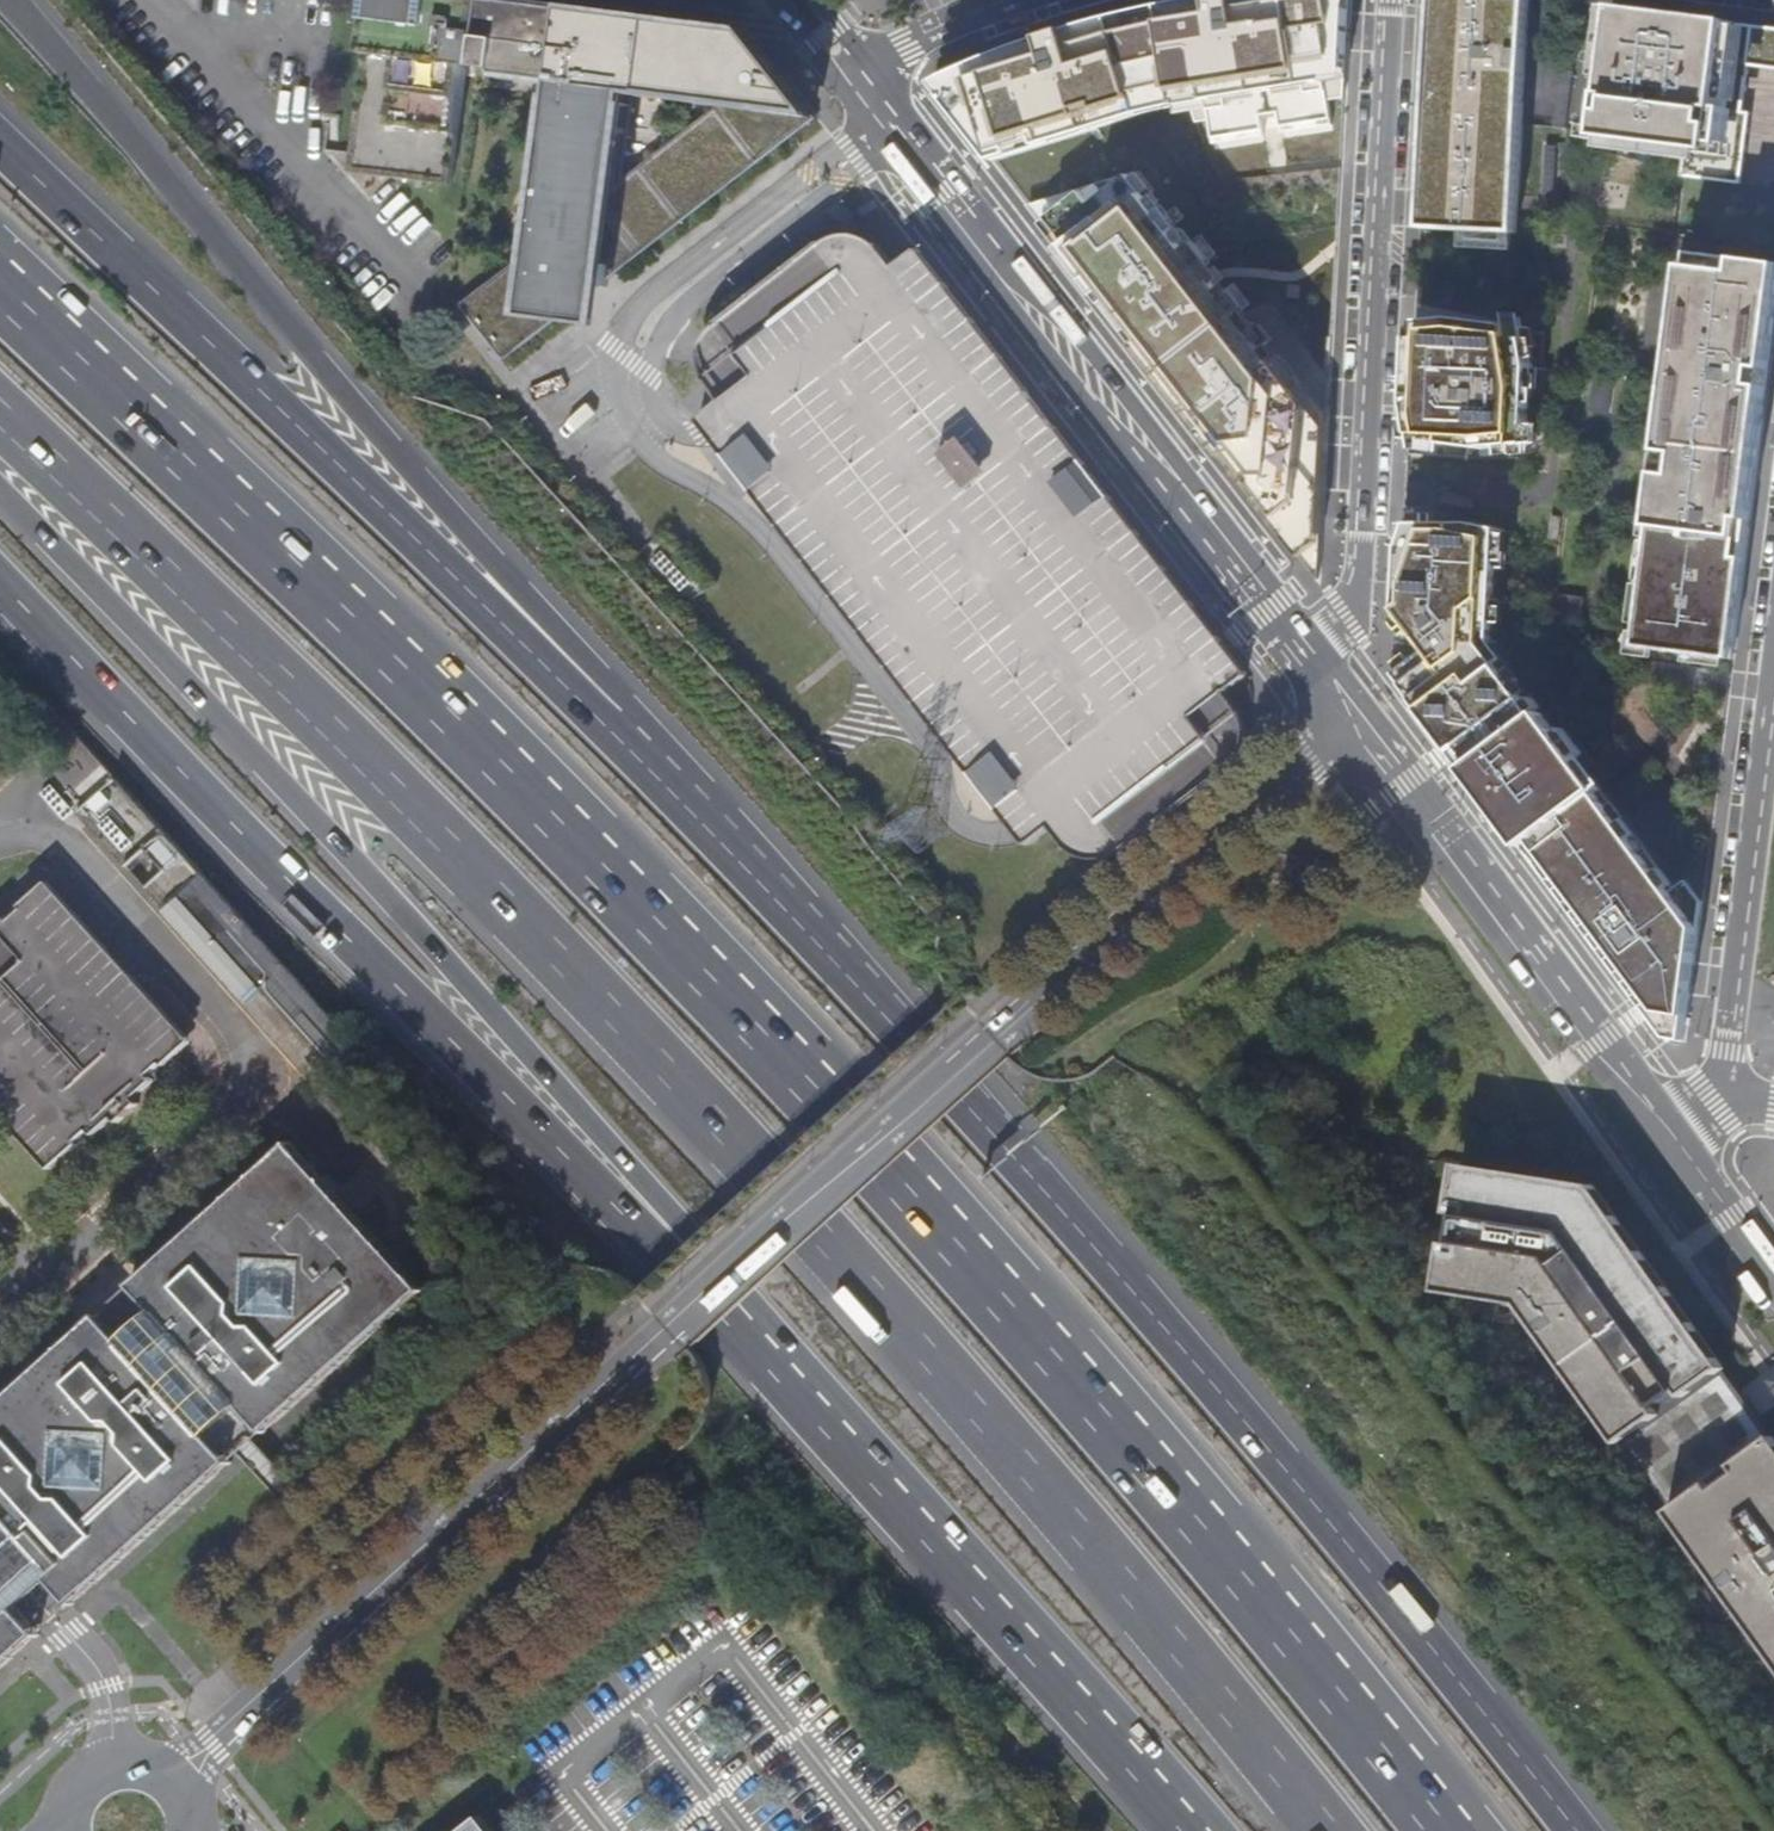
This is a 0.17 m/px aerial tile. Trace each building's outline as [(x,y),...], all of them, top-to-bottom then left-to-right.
[(349,152),(347,175),(389,180),(450,187),(465,70),(473,71),(481,0),(370,0),(349,152)] [(479,71),(499,74),(498,79),(557,86),(539,249),(465,309),(510,365),(817,116),(788,79),(749,32),(489,0),(487,0),(479,71)] [(924,79),(983,150),(982,143),(1233,443),(1236,471),(1303,552),(1307,552),(1336,529),(1322,391),(1128,159),(1153,139),(1171,137),(1194,165),(1195,177),(1243,235),(1273,210),(1238,169),(1236,146),(1346,135),(1341,86),(1366,66),(1359,0),(1188,0),(996,19),(924,79)] [(1421,228),(1517,233),(1530,0),(1434,0),(1421,228)] [(1612,7),(1603,75),(1618,76),(1610,139),(1686,149),(1685,157),(1683,176),(1742,184),(1751,112),(1744,111),(1749,65),(1773,68),(1773,27),(1665,13),(1612,7)] [(1618,76),(1603,75),(1600,97),(1606,98),(1600,146),(1685,157),(1686,149),(1610,139),(1618,76)] [(1226,691),(1246,676),(1077,453),(1051,420),(1035,400),(917,247),(894,265),(877,243),(866,239),(858,236),(847,235),(836,237),(828,240),(708,332),(705,336),(704,342),(701,351),(701,359),(701,365),(703,375),(707,384),(720,401),(697,419),(705,429),(717,444),(812,566),(1007,818),(1011,824),(1024,840),(1027,845),(1051,827),(1066,846),(1072,851),(1079,854),(1089,857),(1101,858),(1109,856),(1118,853),(1126,849),(1192,797),(1223,772),(1233,764),(1238,758),(1242,751),(1246,745),(1247,740),(1247,734),(1247,727),(1246,720),(1243,713),(1237,705),(1226,691)] [(1773,338),(1773,263),(1688,252),(1638,647),(1734,659),(1769,381),(1773,338)] [(1459,319),(1416,323),(1410,435),(1487,445),(1523,441),(1531,430),(1535,368),(1532,348),(1540,348),(1536,329),(1459,319)] [(1399,641),(1397,674),(1456,753),(1528,699),(1495,655),(1502,529),(1475,523),(1442,524),(1416,524),(1416,508),(1406,508),(1399,641)] [(1629,984),(1670,1038),(1685,1040),(1703,900),(1688,880),(1673,891),(1599,794),(1604,790),(1546,713),(1541,716),(1528,699),(1456,753),(1520,838),(1629,984)] [(337,1070),(348,1060),(364,1044),(319,993),(200,872),(161,907),(243,998),(259,983),(337,1070)] [(46,884),(8,919),(3,915),(0,917),(0,1109),(49,1163),(88,1127),(93,1133),(112,1116),(116,1120),(138,1101),(133,1097),(153,1079),(148,1073),(186,1039),(46,884)] [(256,1425),(268,1413),(275,1421),(421,1288),(289,1140),(131,1283),(153,1311),(123,1338),(97,1312),(0,1401),(0,1668),(7,1662),(40,1633),(17,1608),(33,1593),(48,1580),(71,1604),(87,1590),(220,1470),(213,1463),(225,1452),(235,1443),(256,1425)] [(1441,1288),(1524,1301),(1625,1440),(1727,1366),(1596,1185),(1461,1163),(1441,1288)] [(1625,1440),(1676,1510),(1773,1439),(1773,1430),(1753,1401),(1727,1366),(1625,1440)] [(262,1432),(275,1421),(268,1413),(256,1425),(262,1432)] [(1676,1510),(1773,1647),(1773,1439),(1676,1510)] [(231,1460),(225,1452),(213,1463),(220,1470),(231,1460)] [(477,1814),(456,1830),(491,1830),(477,1814)]
